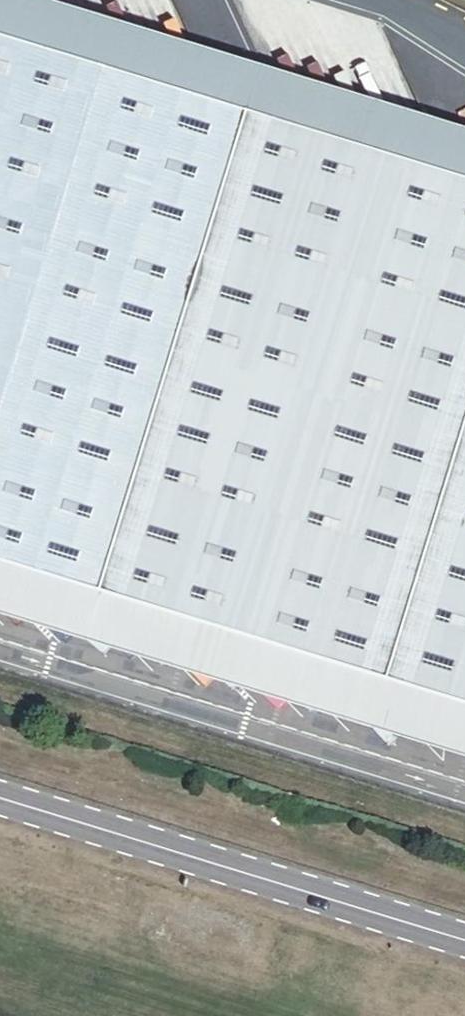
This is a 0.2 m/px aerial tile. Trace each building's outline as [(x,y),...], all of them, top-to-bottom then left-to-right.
[(464,175),(464,125),(51,0),(0,0),(0,32),(464,175)] [(464,701),(464,175),(0,32),(0,559),(464,701)] [(0,559),(0,613),(464,756),(464,701),(0,559)]
